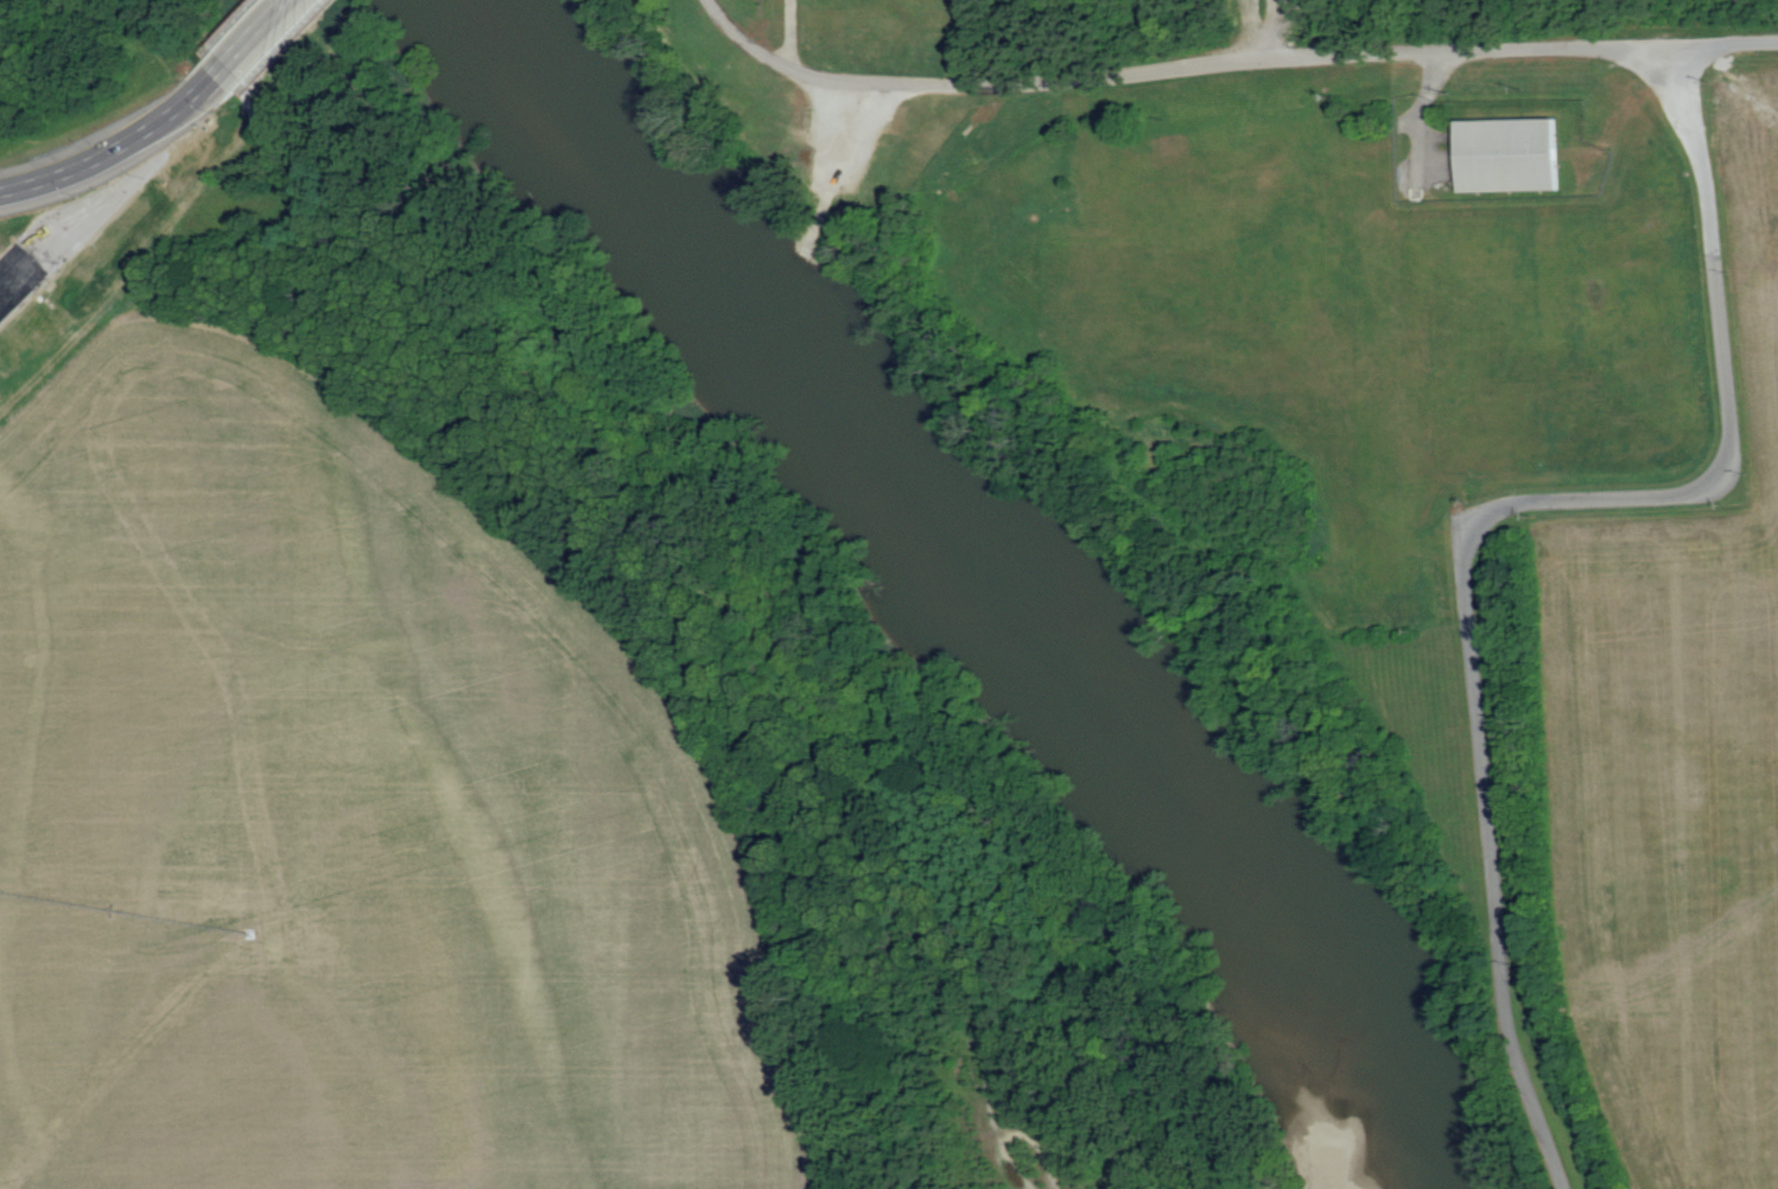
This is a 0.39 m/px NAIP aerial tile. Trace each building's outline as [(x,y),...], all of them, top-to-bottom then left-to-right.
[(1456,119),(1458,191),(1557,187),(1555,116),(1456,119)]
